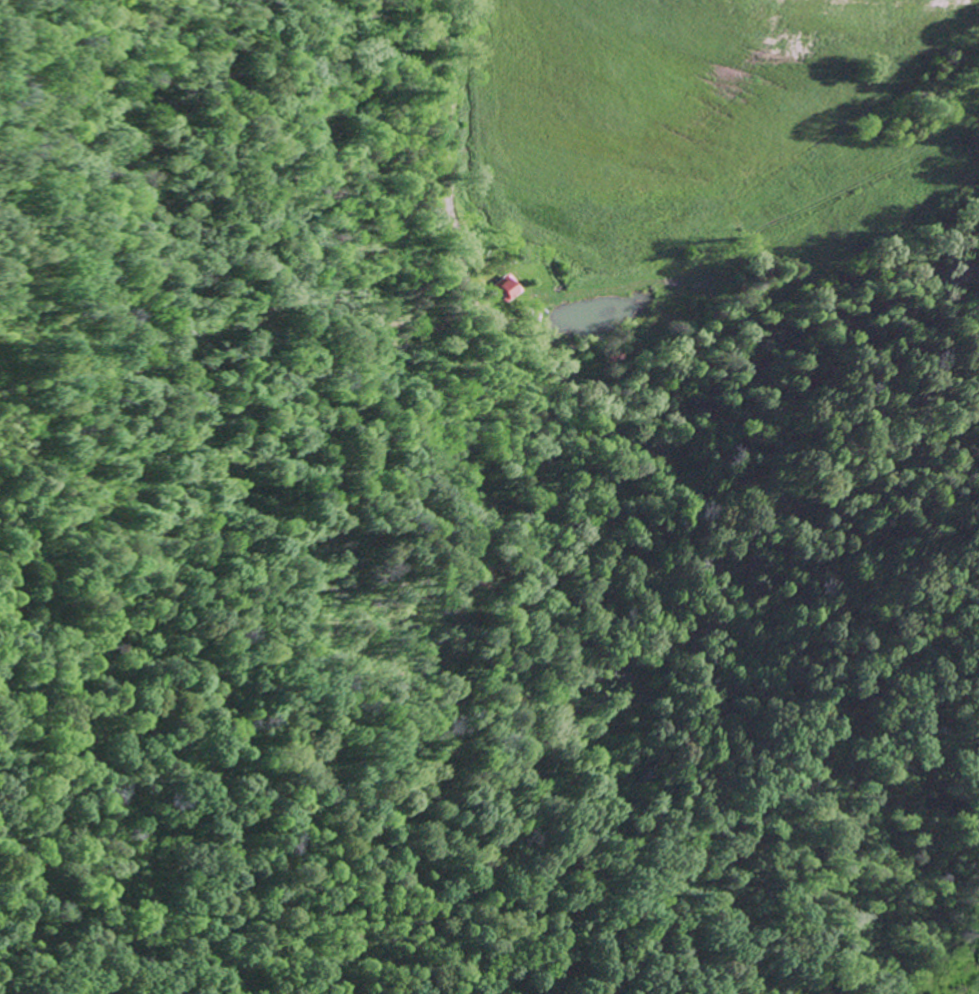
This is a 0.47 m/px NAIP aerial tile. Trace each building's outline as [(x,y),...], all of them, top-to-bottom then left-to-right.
[(521,289),(507,272),(491,286),(506,303),(521,289)]
